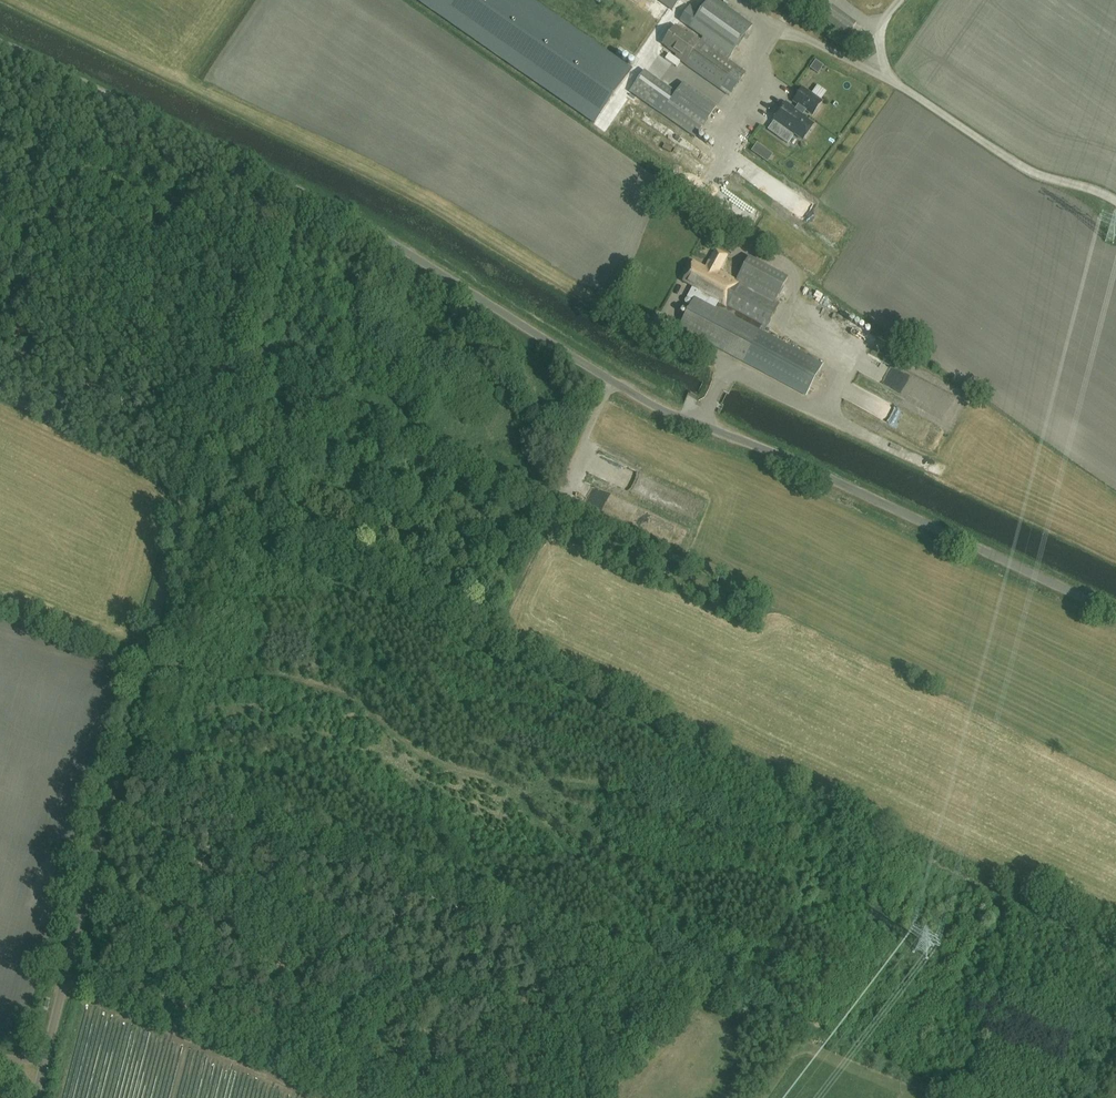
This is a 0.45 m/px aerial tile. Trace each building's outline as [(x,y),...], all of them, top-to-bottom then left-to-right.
[(631,70),(531,0),(419,0),(595,122),(631,70)] [(672,10),(680,0),(658,0),(672,10)] [(746,73),(728,60),(752,26),(716,0),(709,0),(689,27),(703,37),(701,41),(689,32),(687,35),(676,26),(663,44),(677,55),(675,57),(711,83),(730,96),(746,73)] [(847,37),(857,24),(832,6),(823,18),(847,37)] [(754,48),(760,40),(753,36),(748,44),(754,48)] [(717,107),(684,83),(677,94),(646,71),(631,91),(696,138),(717,107)] [(799,105),(796,110),(786,103),(773,121),(793,136),(795,134),(803,140),(813,125),(806,120),(807,119),(803,116),(806,111),(812,115),(822,102),(803,88),(793,101),(799,105)] [(733,255),(740,242),(728,235),(721,248),(733,255)] [(679,327),(806,395),(822,365),(760,331),(761,328),(765,330),(779,304),(775,301),(788,278),(749,258),(737,280),(718,272),(727,255),(715,249),(705,268),(694,262),(683,282),(699,290),(679,327)]
